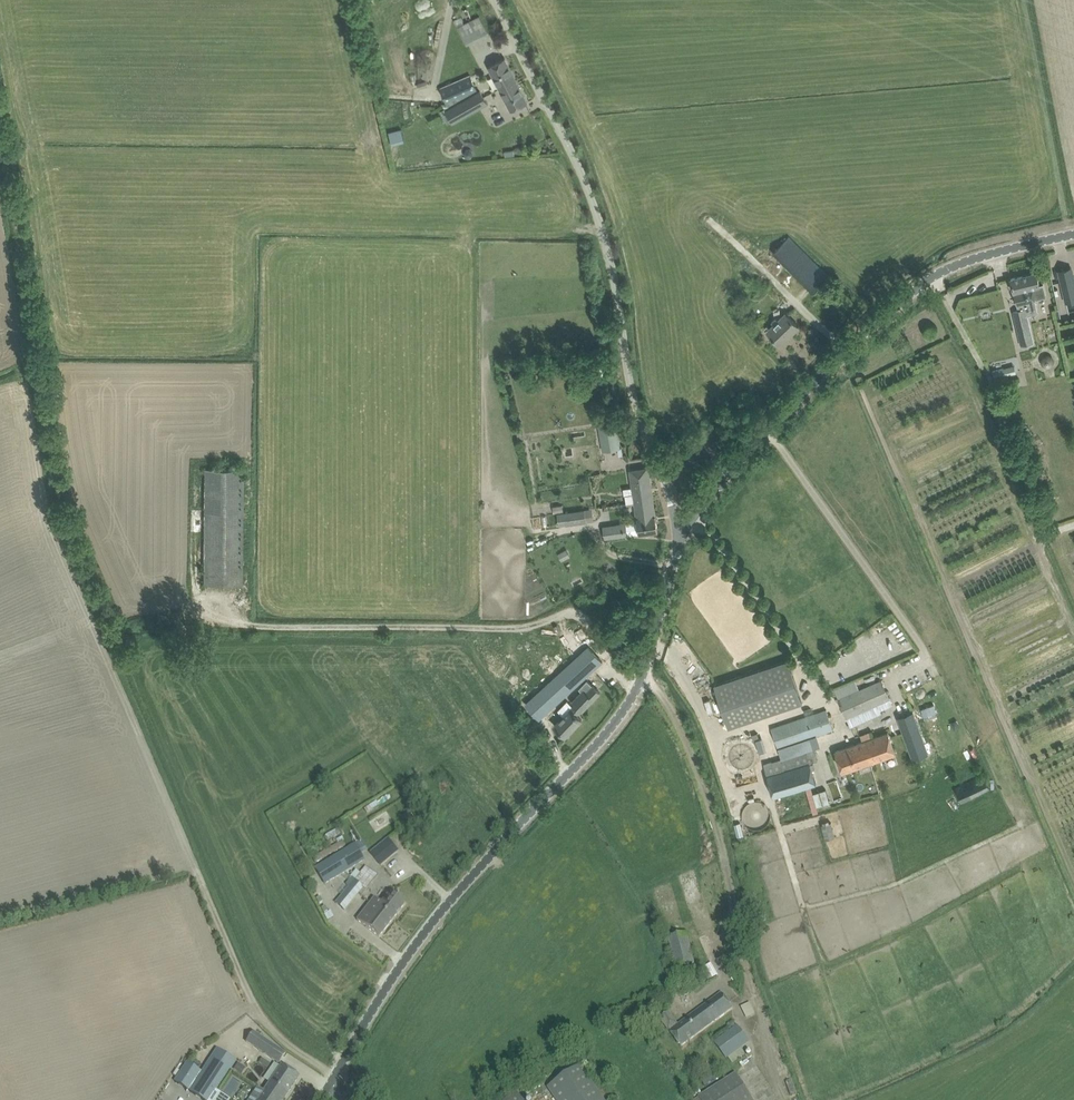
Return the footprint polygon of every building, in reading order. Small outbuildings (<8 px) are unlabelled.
[(488,32),(479,15),(457,26),(465,43),(488,32)] [(488,66),(500,88),(516,80),(505,58),(488,66)] [(439,87),(447,104),(454,104),(477,91),(476,89),(477,89),(470,74),(439,87)] [(516,80),(500,88),(511,111),(527,102),(516,80)] [(454,104),(447,104),(449,107),(445,109),(452,123),(488,103),(480,89),(477,91),(454,104)] [(417,119),(423,117),(418,104),(412,107),(417,119)] [(388,131),(391,144),(404,141),(401,128),(388,131)] [(467,150),(465,152),(465,156),(467,158),(471,157),(473,155),(472,152),(470,150),(467,150)] [(788,267),(813,292),(829,276),(821,269),(789,236),(775,249),(791,265),(788,267)] [(1036,272),(1010,278),(1017,304),(1018,310),(1013,311),(1018,330),(1018,329),(1022,345),(1034,342),(1028,315),(1038,313),(1035,300),(1035,299),(1046,297),(1043,285),(1039,285),(1039,283),(1036,272)] [(1061,281),(1064,295),(1073,293),(1073,278),(1061,281)] [(1067,312),(1073,311),(1073,301),(1066,302),(1067,312)] [(767,331),(780,344),(799,326),(786,313),(767,331)] [(961,320),(957,323),(963,335),(967,333),(961,320)] [(594,365),(595,373),(606,371),(605,364),(594,365)] [(1005,376),(1003,368),(992,370),(994,378),(1005,376)] [(597,423),(602,451),(620,447),(615,420),(611,421),(610,414),(597,416),(598,423),(597,423)] [(653,499),(648,467),(629,470),(633,494),(625,495),(626,503),(634,502),(653,499)] [(242,584),(243,469),(205,469),(204,584),(242,584)] [(653,499),(634,502),(639,534),(658,531),(653,499)] [(586,522),(584,508),(556,512),(558,525),(566,524),(566,525),(586,522)] [(602,525),(604,538),(627,535),(626,522),(602,525)] [(884,619),(874,627),(878,632),(888,624),(884,619)] [(526,705),(538,719),(601,661),(589,647),(526,705)] [(802,702),(788,660),(715,685),(729,727),(802,702)] [(593,699),(600,692),(587,680),(579,688),(582,691),(572,701),(575,704),(573,706),(567,701),(558,710),(564,716),(554,725),(565,736),(582,719),(576,714),(581,709),(582,711),(593,699)] [(889,699),(881,680),(838,699),(847,718),(889,699)] [(771,728),(778,748),(833,730),(826,710),(771,728)] [(909,748),(924,743),(913,712),(898,717),(909,748)] [(835,751),(839,762),(842,772),(895,753),(888,732),(873,738),(871,731),(860,735),(862,741),(835,751)] [(816,737),(779,749),(781,758),(813,748),(818,746),(816,737)] [(781,758),(763,763),(767,775),(773,796),(803,787),(816,783),(809,760),(816,757),(813,748),(781,758)] [(837,797),(842,796),(838,786),(834,788),(837,797)] [(826,790),(813,793),(817,806),(829,802),(826,790)] [(387,837),(370,852),(380,864),(398,850),(387,837)] [(364,859),(360,853),(368,849),(361,839),(354,843),(353,842),(314,865),(325,883),(364,859)] [(335,901),(344,909),(362,887),(365,889),(377,875),(365,864),(335,901)] [(357,919),(370,930),(379,936),(405,903),(390,891),(381,903),(374,897),(357,919)] [(668,938),(676,968),(694,963),(687,933),(668,938)] [(676,984),(683,995),(708,980),(701,968),(676,984)] [(661,1019),(681,1046),(733,1008),(722,992),(677,1025),(668,1013),(661,1019)] [(746,1017),(755,1013),(749,1002),(741,1006),(746,1017)] [(715,1042),(726,1057),(748,1041),(737,1026),(715,1042)] [(246,1041),(279,1063),(286,1053),(252,1031),(246,1041)] [(204,1099),(210,1099),(236,1060),(216,1047),(189,1090),(204,1099)] [(173,1080),(188,1089),(200,1070),(186,1060),(173,1080)] [(238,1062),(234,1068),(240,1072),(244,1066),(238,1062)] [(264,1091),(278,1099),(282,1099),(299,1076),(282,1064),(264,1091)] [(581,1066),(547,1088),(555,1099),(604,1099),(581,1066)] [(712,1099),(753,1099),(736,1072),(706,1091),(712,1099)] [(692,1098),(696,1095),(692,1089),(688,1092),(692,1098)] [(264,1091),(259,1098),(253,1094),(249,1099),(278,1099),(264,1091)]
